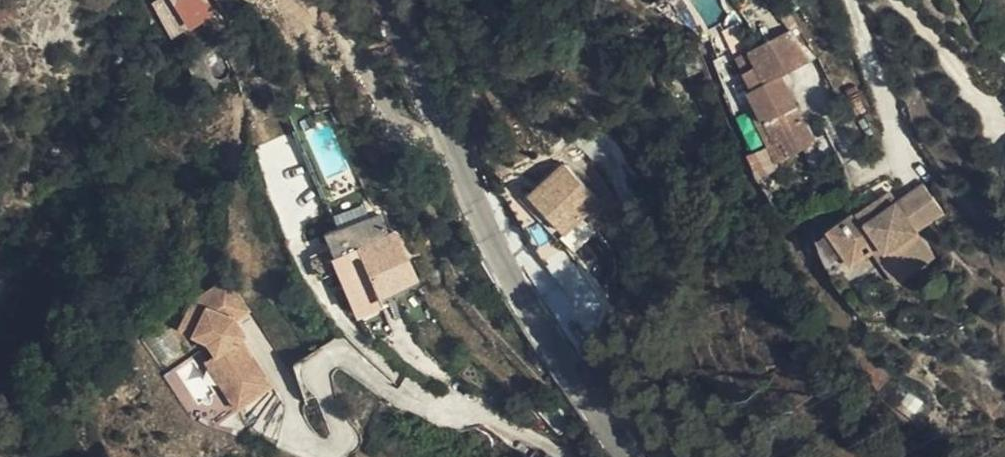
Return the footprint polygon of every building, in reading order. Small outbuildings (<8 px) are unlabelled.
[(149,0),(170,40),(215,16),(207,0),(149,0)] [(808,143),(834,130),(803,65),(829,51),(813,16),(771,35),(759,9),(731,23),(739,41),(732,46),(766,124),(784,115),(792,134),(802,129),(808,143)] [(757,178),(777,169),(766,147),(746,157),(757,178)] [(557,239),(600,209),(568,163),(525,192),(557,239)] [(902,201),(893,187),(845,218),(857,239),(870,231),(876,239),(885,233),(891,243),(899,238),(918,269),(950,248),(933,222),(963,201),(945,173),(914,193),(902,201)] [(906,179),(893,187),(902,201),(914,193),(906,179)] [(381,214),(339,232),(345,248),(347,257),(369,248),(391,301),(422,287),(400,234),(390,238),(381,214)] [(372,318),(397,309),(391,301),(369,248),(347,257),(345,248),(324,255),(331,278),(353,270),(372,318)] [(262,396),(280,383),(241,329),(246,325),(240,318),(253,309),(229,278),(198,303),(184,331),(211,344),(220,356),(241,386),(250,380),(262,396)] [(244,409),(262,396),(250,380),(241,386),(220,356),(210,363),(229,389),(244,409)] [(164,375),(186,410),(198,403),(176,367),(164,375)]
